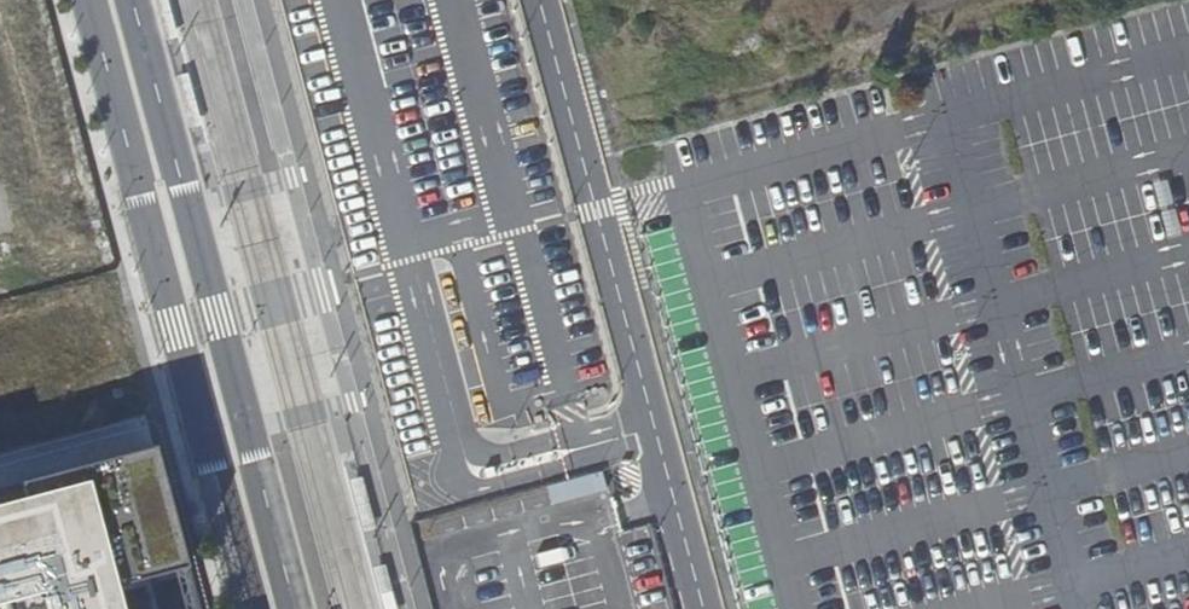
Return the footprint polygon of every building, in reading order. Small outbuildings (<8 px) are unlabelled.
[(166,39),(179,36),(170,0),(155,0),(166,39)] [(177,76),(190,127),(203,124),(189,72),(177,76)] [(25,483),(0,490),(0,608),(199,608),(187,565),(156,449),(25,483)] [(374,529),(360,477),(348,480),(361,532),(374,529)] [(383,565),(371,568),(382,608),(395,608),(383,565)]
